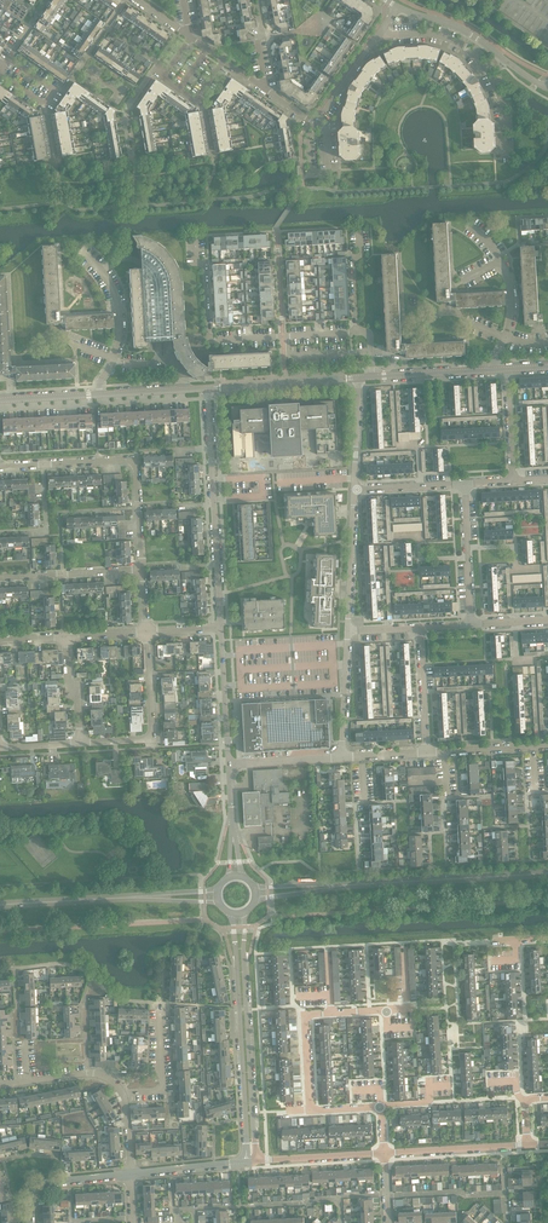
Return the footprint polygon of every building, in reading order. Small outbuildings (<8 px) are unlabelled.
[(1,7),(6,11),(14,0),(6,0),(1,7)] [(6,11),(11,15),(18,4),(15,2),(16,1),(15,0),(14,0),(6,11)] [(60,0),(53,0),(52,2),(61,8),(64,10),(67,5),(65,3),(60,0)] [(109,7),(114,10),(121,1),(120,0),(114,0),(109,7)] [(346,5),(352,9),(353,8),(358,12),(364,3),(360,0),(350,0),(346,5)] [(52,2),(48,7),(58,13),(61,8),(52,2)] [(249,2),(240,4),(241,10),(250,8),(249,2)] [(207,3),(198,4),(199,11),(208,9),(207,3)] [(364,3),(358,12),(361,14),(361,15),(372,13),(372,8),(364,3)] [(18,4),(11,15),(16,18),(24,7),(22,5),(22,7),(18,4)] [(276,4),(267,6),(268,12),(277,11),(280,10),(279,4),(276,4)] [(122,16),(128,20),(134,10),(129,6),(122,16)] [(24,7),(16,18),(22,22),(29,12),(25,9),(26,8),(24,7)] [(48,7),(45,12),(54,18),(58,13),(48,7)] [(250,8),(241,10),(242,17),(251,15),(250,8)] [(208,9),(199,11),(200,17),(209,16),(208,9)] [(134,10),(128,20),(133,23),(139,14),(134,10)] [(277,11),(268,12),(269,19),(278,17),(277,11)] [(45,12),(41,17),(50,24),(54,18),(45,12)] [(361,16),(359,19),(367,25),(368,26),(373,18),(372,13),(361,15),(361,16)] [(139,14),(133,23),(138,27),(144,17),(139,14)] [(209,16),(200,17),(201,24),(211,22),(214,22),(213,15),(209,16)] [(251,15),(242,17),(243,23),(253,21),(251,15)] [(41,17),(38,22),(47,29),(50,24),(41,17)] [(96,17),(92,22),(101,29),(105,24),(96,17)] [(144,17),(138,27),(143,30),(149,21),(144,17)] [(278,17),(269,19),(270,26),(274,25),(277,27),(280,23),(278,17)] [(359,19),(355,25),(363,30),(367,25),(359,19)] [(149,21),(143,30),(141,33),(146,37),(148,34),(154,24),(149,21)] [(253,21),(243,23),(244,29),(249,32),(251,29),(255,28),(254,21),(253,21)] [(47,29),(38,22),(34,27),(43,34),(47,29)] [(92,22),(88,28),(98,34),(101,29),(92,22)] [(201,24),(202,30),(203,30),(212,29),(211,22),(201,24)] [(280,23),(277,27),(280,29),(281,33),(288,32),(286,22),(280,23)] [(154,24),(148,34),(153,37),(159,28),(154,24)] [(355,25),(352,30),(359,35),(363,30),(355,25)] [(88,28),(85,33),(94,39),(98,34),(88,28)] [(159,28),(153,37),(158,41),(165,31),(159,28)] [(203,30),(202,30),(201,30),(202,37),(206,36),(210,39),(213,35),(212,29),(203,30)] [(238,30),(240,41),(247,40),(246,36),(249,32),(244,29),(238,30)] [(359,35),(352,30),(348,35),(355,41),(359,35)] [(165,31),(158,41),(163,45),(170,35),(165,31)] [(85,33),(81,38),(91,44),(94,39),(85,33)] [(213,35),(210,39),(214,42),(214,46),(221,44),(219,34),(213,35)] [(282,42),(281,45),(284,47),(290,46),(289,37),(282,38),(282,42)] [(81,38),(78,43),(87,49),(91,44),(81,38)] [(346,38),(342,44),(349,49),(353,44),(346,38)] [(17,51),(23,54),(29,45),(24,41),(17,51)] [(78,43),(74,48),(84,54),(87,49),(78,43)] [(342,44),(338,49),(346,55),(349,49),(342,44)] [(29,45),(23,54),(28,58),(34,49),(29,45)] [(274,49),(276,55),(285,54),(284,47),(281,45),(279,48),(274,49)] [(418,47),(412,48),(413,58),(419,58),(419,59),(425,59),(427,46),(424,46),(418,46),(418,47)] [(427,46),(425,59),(431,61),(431,59),(437,61),(440,51),(434,49),(435,48),(429,47),(427,46)] [(94,56),(99,60),(106,50),(101,47),(94,56)] [(400,47),(398,48),(401,60),(407,60),(407,59),(413,58),(412,48),(406,48),(406,47),(400,47)] [(84,54),(74,48),(71,53),(80,60),(84,54)] [(390,52),(384,54),(389,64),(395,62),(395,63),(401,60),(398,48),(395,48),(390,51),(390,52)] [(34,49),(28,58),(33,62),(39,52),(34,49)] [(338,49),(334,55),(342,60),(346,55),(338,49)] [(106,50),(99,60),(105,63),(111,54),(106,50)] [(111,54),(105,63),(110,67),(116,57),(119,54),(114,50),(111,54)] [(39,52),(33,62),(38,65),(44,56),(39,52)] [(445,53),(440,62),(446,65),(445,66),(450,69),(458,59),(456,57),(451,55),(450,56),(445,53)] [(285,54),(276,55),(277,62),(286,60),(285,54)] [(334,55),(331,60),(338,65),(342,60),(334,55)] [(44,56),(38,65),(43,69),(49,59),(44,56)] [(370,62),(368,64),(377,73),(382,70),(381,69),(386,65),(381,56),(375,60),(375,59),(370,62)] [(116,57),(110,67),(115,70),(121,61),(116,57)] [(49,59),(43,69),(48,72),(55,63),(49,59)] [(458,59),(450,69),(454,73),(455,73),(460,77),(467,70),(463,65),(464,64),(460,60),(458,59)] [(286,60),(277,62),(278,68),(287,67),(286,60)] [(331,60),(327,65),(334,71),(338,65),(331,60)] [(121,61),(115,70),(120,74),(126,65),(121,61)] [(55,63),(48,72),(53,76),(60,66),(55,63)] [(364,71),(360,76),(368,82),(372,77),(373,78),(377,73),(368,64),(366,66),(363,70),(364,71)] [(126,65),(120,74),(125,77),(131,68),(126,65)] [(334,71),(327,65),(323,71),(331,76),(334,71)] [(60,66),(53,76),(58,79),(65,70),(60,66)] [(287,67),(278,68),(279,75),(288,73),(287,67)] [(131,68),(125,77),(130,81),(136,72),(131,68)] [(65,70),(58,79),(63,83),(70,74),(65,70)] [(467,70),(460,77),(464,82),(463,82),(467,87),(478,80),(476,77),(473,73),(472,74),(467,70)] [(136,72),(130,81),(135,85),(142,75),(136,72)] [(279,75),(280,81),(289,80),(288,73),(279,75)] [(321,74),(317,79),(325,85),(329,79),(321,74)] [(352,85),(351,87),(362,93),(366,88),(365,87),(368,82),(360,76),(356,81),(355,80),(352,85)] [(231,78),(216,101),(225,107),(232,97),(232,96),(234,94),(240,98),(247,89),(231,78)] [(317,79),(313,84),(321,90),(325,85),(317,79)] [(156,80),(140,102),(149,109),(157,98),(156,98),(158,95),(164,100),(171,91),(156,80)] [(279,81),(281,91),(290,97),(291,96),(296,100),(302,91),(297,88),(298,87),(292,82),(291,83),(290,83),(289,80),(280,81),(279,81)] [(478,80),(467,87),(470,92),(471,92),(473,98),(483,93),(480,88),(482,87),(479,82),(478,80)] [(74,82),(59,104),(68,111),(75,101),(75,100),(76,98),(83,102),(90,93),(74,82)] [(313,84),(310,90),(317,95),(321,90),(313,84)] [(6,104),(13,95),(0,86),(0,100),(6,104)] [(349,95),(347,101),(357,104),(359,98),(360,99),(362,93),(351,87),(349,90),(348,95),(349,95)] [(247,89),(240,98),(245,102),(252,93),(247,89)] [(308,93),(306,93),(308,105),(313,104),(318,96),(317,95),(310,90),(308,93)] [(171,91),(164,100),(170,104),(176,94),(171,91)] [(302,91),(296,100),(304,105),(308,105),(306,93),(305,93),(302,91)] [(90,93),(83,102),(88,106),(95,97),(90,93)] [(252,93),(245,102),(244,104),(249,108),(250,105),(257,96),(252,93)] [(483,93),(473,98),(476,103),(474,104),(477,109),(489,106),(489,104),(486,99),(485,99),(483,93)] [(176,94),(170,104),(175,107),(181,98),(176,94)] [(13,95),(6,104),(11,108),(18,98),(13,95)] [(257,96),(250,105),(255,109),(262,100),(257,96)] [(95,97),(88,106),(93,110),(100,100),(95,97)] [(18,98),(11,108),(10,110),(15,114),(16,111),(23,102),(18,98)] [(181,98),(175,107),(180,111),(186,101),(181,98)] [(100,100),(93,110),(98,113),(105,104),(100,100)] [(262,100),(255,109),(261,113),(267,103),(262,100)] [(186,101),(180,111),(185,114),(191,105),(186,101)] [(208,110),(209,116),(226,113),(225,107),(216,101),(212,106),(213,107),(214,109),(208,110)] [(343,112),(342,115),(355,116),(357,110),(356,110),(357,104),(347,101),(345,107),(344,107),(343,112)] [(23,102),(16,111),(21,115),(28,105),(23,102)] [(149,109),(140,102),(136,107),(140,110),(141,116),(150,114),(149,109)] [(267,103),(261,113),(266,116),(272,107),(267,103)] [(51,114),(52,120),(69,117),(68,111),(59,104),(55,110),(56,111),(57,113),(51,114)] [(105,104),(98,113),(103,117),(110,107),(105,104)] [(28,105),(21,115),(26,118),(33,109),(28,105)] [(191,105),(185,114),(186,120),(203,117),(202,111),(196,112),(196,110),(197,109),(191,105)] [(489,106),(477,109),(477,115),(478,115),(479,121),(477,121),(477,122),(475,124),(474,124),(475,148),(476,148),(481,153),(491,152),(495,147),(496,147),(494,147),(493,124),(495,123),(494,123),(491,121),(491,120),(489,120),(489,115),(490,114),(490,109),(489,106)] [(110,107),(103,117),(104,122),(114,121),(114,120),(113,114),(115,111),(110,107)] [(272,107),(266,116),(271,120),(277,110),(272,107)] [(33,109),(26,118),(27,118),(28,125),(45,122),(44,115),(38,116),(37,114),(38,113),(33,109)] [(277,110),(271,120),(276,123),(282,114),(277,110)] [(226,113),(209,116),(210,122),(227,119),(226,113)] [(139,116),(140,123),(152,121),(150,114),(141,116),(139,116)] [(282,114),(276,123),(277,129),(286,127),(285,121),(288,118),(282,114)] [(344,129),(342,129),(340,132),(339,132),(340,156),(341,156),(346,160),(356,160),(360,155),(361,155),(360,131),(359,131),(356,128),(354,128),(354,122),(355,122),(355,116),(342,115),(342,117),(342,123),(343,123),(344,129)] [(69,117),(52,120),(53,126),(70,123),(69,117)] [(203,117),(186,120),(187,126),(204,123),(203,117)] [(227,119),(210,122),(211,128),(228,125),(227,119)] [(114,121),(104,122),(105,129),(117,127),(115,120),(114,120),(114,121)] [(152,121),(140,123),(141,129),(153,127),(152,121)] [(45,122),(28,125),(29,131),(46,128),(45,122)] [(70,123),(53,126),(54,132),(71,129),(70,123)] [(204,123),(187,126),(188,133),(205,130),(204,123)] [(228,125),(211,128),(212,134),(229,131),(228,125)] [(117,127),(105,129),(107,135),(118,133),(117,127)] [(153,127),(141,129),(142,135),(154,133),(153,127)] [(286,127),(277,129),(278,135),(289,133),(288,127),(286,127)] [(46,128),(29,131),(30,137),(47,134),(46,128)] [(71,129),(54,132),(55,139),(72,136),(71,129)] [(205,130),(188,133),(189,139),(206,136),(205,130)] [(229,131),(212,134),(213,141),(230,138),(229,131)] [(118,133),(107,135),(108,141),(119,139),(118,133)] [(154,133),(142,135),(144,141),(155,139),(154,133)] [(289,133),(278,135),(279,141),(290,139),(289,133)] [(47,134),(30,137),(31,143),(48,140),(47,134)] [(72,136),(55,139),(56,145),(73,142),(72,136)] [(206,136),(189,139),(190,145),(207,142),(206,136)] [(230,138),(213,141),(214,147),(231,144),(230,138)] [(119,139),(108,141),(109,147),(120,145),(119,139)] [(155,139),(144,141),(145,147),(156,145),(155,139)] [(290,139),(279,141),(280,147),(291,145),(290,139)] [(48,140),(31,143),(32,149),(49,146),(48,140)] [(73,142),(56,145),(57,151),(74,148),(73,142)] [(207,142),(190,145),(191,151),(208,148),(207,142)] [(231,144),(214,147),(215,153),(233,150),(231,144)] [(120,145),(109,147),(110,153),(121,151),(120,145)] [(156,145),(145,147),(146,153),(157,151),(156,145)] [(291,145),(280,147),(281,154),(292,152),(291,145)] [(49,146),(32,149),(33,155),(50,152),(49,146)] [(74,148),(57,151),(58,157),(75,154),(74,148)] [(208,148),(191,151),(192,157),(210,154),(208,148)] [(121,151),(110,153),(111,159),(122,157),(121,151)] [(50,152),(33,155),(34,161),(51,158),(50,152)] [(292,152),(281,154),(282,160),(293,158),(292,152)] [(446,223),(433,224),(438,302),(450,301),(450,306),(456,305),(457,308),(505,305),(504,291),(504,293),(456,295),(456,293),(449,293),(449,287),(451,287),(448,242),(447,242),(446,223)] [(340,230),(334,230),(335,244),(344,243),(344,237),(341,237),(340,230)] [(285,240),(285,247),(294,246),(294,233),(287,233),(288,240),(285,240)] [(267,234),(260,235),(261,248),(270,247),(270,248),(270,241),(267,241),(267,234)] [(206,357),(196,358),(192,354),(188,345),(186,338),(185,338),(184,334),(184,329),(182,330),(182,321),(184,321),(183,310),(181,310),(181,301),(182,301),(182,291),(180,291),(180,282),(181,282),(181,281),(180,274),(178,268),(177,268),(177,267),(176,268),(172,260),(173,260),(173,259),(169,254),(164,249),(164,248),(163,250),(156,244),(157,243),(156,243),(150,239),(144,237),(141,236),(140,236),(141,237),(133,238),(136,243),(136,248),(140,249),(141,260),(141,264),(141,269),(129,269),(131,305),(134,348),(148,347),(148,342),(159,341),(165,341),(166,350),(174,350),(174,351),(175,351),(174,352),(178,360),(182,366),(187,371),(187,372),(194,378),(194,377),(200,381),(204,383),(204,375),(207,370),(206,357)] [(211,244),(211,251),(212,251),(221,250),(220,237),(214,237),(214,244),(211,244)] [(53,245),(42,246),(46,324),(51,324),(59,324),(59,325),(60,326),(61,327),(61,328),(63,329),(64,329),(65,329),(65,330),(67,330),(114,328),(113,313),(113,315),(65,318),(65,315),(58,316),(58,309),(60,309),(57,265),(55,265),(54,245),(53,245)] [(535,246),(521,247),(524,309),(525,325),(531,325),(543,324),(542,314),(537,314),(534,257),(539,256),(539,251),(535,251),(535,246)] [(396,254),(382,255),(388,345),(388,352),(400,352),(400,355),(407,355),(407,358),(466,355),(465,341),(454,342),(455,343),(406,346),(406,344),(400,344),(395,264),(397,264),(396,254)] [(0,277),(0,375),(9,374),(9,373),(15,373),(16,381),(74,377),(74,364),(63,364),(63,366),(15,368),(15,366),(9,366),(4,287),(6,287),(5,276),(0,277)] [(348,310),(335,310),(335,319),(335,320),(342,319),(342,316),(348,316),(348,310)] [(302,312),(289,313),(289,319),(296,319),(296,322),(303,321),(302,312)] [(274,314),(261,315),(261,324),(268,323),(268,320),(275,320),(274,314)] [(228,316),(215,317),(216,323),(222,323),(222,326),(229,326),(229,325),(228,316)] [(212,370),(222,369),(270,366),(269,352),(259,353),(259,354),(206,357),(207,370),(208,370),(209,370),(210,370),(211,370),(212,370)] [(528,388),(527,378),(520,379),(520,388),(528,388)] [(287,456),(296,456),(301,455),(299,430),(307,429),(315,429),(317,454),(326,454),(325,447),(328,447),(328,451),(337,451),(334,401),(314,402),(314,405),(298,406),(298,403),(268,405),(268,408),(252,409),(252,405),(231,407),(234,457),(243,456),(243,452),(245,451),(246,459),(255,458),(253,432),(260,432),(268,432),(269,431),(270,457),(285,456),(284,449),(286,449),(287,456)] [(500,427),(492,427),(493,437),(500,437),(500,427)] [(410,442),(410,440),(409,432),(398,433),(399,443),(410,442)] [(161,455),(161,456),(158,457),(158,467),(162,467),(162,472),(166,472),(166,467),(165,456),(165,455),(161,455)] [(444,464),(434,464),(434,472),(444,471),(444,464)] [(93,471),(93,475),(94,485),(94,487),(101,486),(101,475),(96,475),(96,470),(93,471)] [(78,472),(78,476),(79,486),(78,486),(79,488),(86,487),(86,485),(86,476),(85,476),(81,476),(81,471),(78,472)] [(85,471),(85,476),(86,476),(86,485),(86,487),(94,487),(94,485),(93,475),(89,475),(89,471),(85,471)] [(63,472),(63,477),(64,486),(63,486),(63,488),(71,488),(71,486),(71,477),(70,477),(66,477),(66,472),(63,472)] [(70,472),(70,477),(71,477),(71,486),(71,488),(79,488),(78,486),(79,486),(78,476),(74,476),(73,472),(70,472)] [(199,472),(188,473),(188,480),(199,479),(199,477),(200,476),(200,472),(199,472)] [(56,477),(55,477),(51,478),(51,473),(48,473),(48,489),(56,489),(56,487),(56,477)] [(55,473),(55,477),(56,477),(56,487),(56,489),(63,488),(63,486),(64,486),(63,477),(59,477),(58,473),(55,473)] [(11,475),(12,480),(12,489),(12,491),(20,491),(20,489),(19,479),(15,480),(15,475),(11,475)] [(19,475),(19,479),(20,489),(20,491),(28,491),(28,487),(27,484),(27,479),(23,479),(22,475),(19,475)] [(4,476),(4,480),(5,490),(5,492),(12,491),(12,489),(12,480),(7,480),(7,476),(4,476)] [(199,479),(188,480),(189,487),(199,487),(199,484),(200,484),(200,479),(199,479)] [(127,481),(122,481),(118,482),(115,482),(116,489),(126,488),(126,486),(127,485),(127,481)] [(199,487),(189,487),(189,495),(200,494),(200,491),(201,491),(201,486),(199,487)] [(126,488),(116,489),(116,496),(127,496),(126,493),(128,493),(127,488),(126,488)] [(490,502),(489,492),(482,493),(483,503),(490,502)] [(305,495),(286,496),(287,518),(297,518),(306,517),(313,517),(314,536),(336,534),(335,515),(336,515),(335,515),(335,512),(335,506),(334,494),(324,494),(315,495),(305,495)] [(116,496),(113,496),(114,507),(122,507),(121,503),(127,503),(127,500),(128,500),(128,495),(127,496),(116,496)] [(24,512),(38,511),(38,508),(39,508),(39,504),(27,504),(27,505),(24,505),(24,512)] [(171,508),(171,509),(168,509),(169,520),(176,519),(175,508),(171,508)] [(38,511),(24,512),(24,519),(28,519),(38,518),(38,515),(39,515),(39,511),(38,511)] [(113,515),(113,516),(110,516),(110,527),(118,526),(118,525),(118,521),(125,520),(125,516),(117,516),(117,515),(113,515)] [(74,517),(69,517),(69,519),(66,519),(67,529),(74,529),(74,518),(74,517)] [(28,519),(28,526),(39,526),(39,523),(40,523),(39,518),(38,518),(28,519)] [(202,518),(197,518),(193,518),(191,519),(191,526),(202,525),(201,522),(202,522),(202,518)] [(202,525),(191,526),(191,533),(202,533),(202,532),(202,530),(203,530),(203,525),(202,525)] [(24,536),(24,537),(21,537),(22,548),(29,547),(29,536),(24,536)] [(119,546),(116,546),(116,549),(119,549),(130,548),(129,545),(131,545),(130,541),(119,541),(119,546)] [(50,545),(46,545),(44,545),(44,553),(55,552),(55,549),(56,549),(56,545),(50,545)] [(203,547),(192,548),(193,555),(203,554),(203,551),(204,551),(204,547),(203,547)] [(130,548),(119,549),(120,556),(130,556),(130,555),(130,553),(131,553),(131,548),(130,548)] [(55,552),(44,553),(45,560),(55,559),(55,556),(56,556),(56,552),(55,552)] [(334,571),(335,555),(316,554),(315,578),(310,578),(309,603),(314,603),(313,627),(332,628),(333,615),(334,595),(334,594),(334,591),(334,571)] [(130,556),(120,556),(120,564),(130,563),(130,560),(131,560),(131,555),(130,555),(130,556)] [(55,559),(45,560),(45,567),(46,567),(52,567),(56,567),(55,564),(57,564),(56,559),(55,559)] [(175,570),(172,570),(172,580),(172,583),(176,582),(176,580),(180,580),(179,568),(175,568),(175,570)] [(157,571),(157,570),(157,569),(153,570),(153,571),(150,571),(150,581),(158,581),(157,571)] [(87,579),(88,583),(88,593),(88,595),(96,594),(96,592),(95,583),(91,583),(91,578),(87,579)] [(95,578),(95,583),(96,592),(96,594),(104,594),(103,582),(99,583),(98,578),(95,578)] [(200,579),(197,579),(194,579),(194,586),(205,586),(205,583),(206,583),(206,578),(200,579)] [(72,580),(73,584),(73,594),(73,596),(81,595),(81,593),(80,584),(76,584),(76,579),(72,580)] [(80,579),(80,584),(81,593),(81,595),(88,595),(88,593),(88,583),(84,583),(83,579),(80,579)] [(73,584),(68,584),(68,580),(65,580),(66,596),(73,596),(73,594),(73,584)] [(19,583),(20,587),(20,597),(20,599),(28,598),(28,587),(23,587),(23,582),(19,583)] [(4,583),(5,588),(5,597),(5,600),(13,599),(13,597),(12,588),(8,588),(8,583),(4,583)] [(12,583),(12,588),(13,597),(13,599),(20,599),(20,597),(20,587),(16,587),(15,583),(12,583)] [(205,586),(194,586),(195,593),(205,593),(205,590),(206,590),(206,585),(205,586)] [(205,593),(195,593),(195,601),(206,600),(206,597),(207,597),(206,593),(205,593)] [(45,597),(43,598),(44,605),(54,604),(54,601),(55,601),(55,597),(49,597),(45,597)] [(244,623),(244,630),(271,629),(285,628),(283,613),(284,613),(283,599),(263,600),(250,601),(243,601),(243,608),(243,616),(244,619),(243,619),(243,620),(244,620),(244,623)] [(130,600),(119,601),(120,608),(130,607),(130,604),(131,604),(131,600),(130,600)] [(206,600),(195,601),(196,608),(206,607),(206,604),(207,604),(207,600),(206,600)] [(54,604),(44,605),(44,612),(55,612),(55,611),(54,609),(56,609),(55,604),(54,604)] [(130,607),(120,608),(120,615),(131,614),(130,612),(132,611),(131,607),(130,607)] [(206,607),(196,608),(196,615),(207,615),(206,612),(208,612),(207,607),(206,607)] [(55,612),(44,612),(44,620),(55,619),(55,616),(56,616),(56,611),(55,611),(55,612)] [(131,614),(120,615),(121,622),(131,622),(131,619),(132,619),(132,614),(131,614)] [(55,619),(44,620),(45,627),(55,626),(55,623),(56,623),(56,619),(55,619)] [(206,641),(198,642),(198,653),(198,657),(206,656),(206,654),(214,654),(213,644),(206,644),(206,641)] [(182,642),(174,643),(175,654),(183,654),(183,655),(187,655),(186,645),(182,646),(182,642)] [(190,645),(186,645),(187,655),(191,655),(191,653),(198,653),(198,642),(190,642),(190,645)] [(175,654),(174,643),(166,643),(166,647),(158,647),(158,657),(160,657),(164,656),(167,656),(167,654),(175,654)] [(124,649),(120,649),(121,659),(125,659),(125,657),(133,656),(132,645),(124,646),(124,649)] [(140,645),(132,645),(133,656),(141,656),(140,645)] [(117,646),(109,647),(109,658),(117,657),(117,659),(121,659),(120,649),(117,649),(117,646)] [(101,650),(97,651),(98,660),(102,660),(101,658),(109,658),(109,647),(100,647),(101,650)] [(86,659),(85,648),(77,648),(78,660),(86,659)] [(93,648),(85,648),(86,659),(93,659),(94,661),(98,660),(97,651),(93,651),(93,648)] [(42,654),(38,654),(39,664),(43,663),(43,662),(45,661),(45,664),(46,665),(51,664),(50,661),(50,650),(42,650),(42,654)] [(58,650),(50,650),(50,661),(59,661),(59,666),(63,666),(62,654),(58,654),(58,650)] [(19,655),(15,655),(15,665),(19,665),(19,663),(27,663),(26,651),(18,652),(19,655)] [(34,651),(26,651),(27,663),(35,662),(35,664),(39,664),(38,654),(35,654),(34,651)] [(11,652),(3,653),(4,664),(11,663),(11,665),(15,665),(15,655),(11,655),(11,652)] [(199,676),(199,684),(210,683),(210,675),(207,675),(207,672),(197,672),(197,676),(199,676)] [(161,678),(162,686),(173,685),(172,678),(174,678),(174,677),(174,674),(174,673),(164,674),(164,678),(161,678)] [(130,684),(130,692),(141,691),(141,683),(138,683),(138,680),(128,680),(128,684),(130,684)] [(48,689),(48,697),(59,696),(59,688),(56,688),(55,684),(55,681),(45,681),(46,685),(46,689),(48,689)] [(89,686),(90,694),(101,694),(100,686),(102,686),(102,682),(92,682),(92,686),(89,686)] [(198,692),(198,696),(208,695),(208,692),(211,691),(210,683),(199,684),(200,692),(198,692)] [(173,685),(162,686),(162,694),(165,694),(166,702),(176,702),(175,693),(173,693),(173,685)] [(6,691),(6,699),(18,698),(17,691),(19,691),(19,686),(9,687),(9,691),(6,691)] [(129,700),(129,704),(139,703),(139,700),(142,699),(141,691),(130,692),(131,700),(129,700)] [(101,694),(90,694),(90,702),(93,702),(94,706),(103,705),(103,701),(101,701),(101,694)] [(208,695),(198,696),(198,700),(200,700),(201,707),(212,707),(211,699),(208,699),(208,695)] [(47,704),(47,708),(57,708),(57,704),(60,704),(59,696),(48,697),(49,704),(47,704)] [(18,698),(6,699),(7,707),(10,707),(10,711),(20,710),(20,706),(18,706),(18,698)] [(260,702),(263,752),(321,748),(320,747),(320,741),(328,741),(329,741),(327,705),(327,699),(326,699),(321,699),(320,699),(318,699),(315,699),(314,699),(309,700),(308,700),(303,700),(302,700),(296,700),(290,701),(284,701),(283,701),(278,701),(277,701),(272,702),(271,702),(266,702),(265,702),(260,702)] [(260,702),(242,703),(241,703),(244,753),(263,752),(260,702)] [(139,703),(129,704),(129,708),(131,708),(132,715),(143,715),(142,707),(139,707),(139,703)] [(91,710),(91,718),(102,717),(102,709),(104,709),(103,705),(94,706),(94,710),(91,710)] [(199,715),(199,719),(209,719),(209,715),(212,715),(212,707),(201,707),(201,715),(199,715)] [(57,708),(47,708),(47,712),(55,712),(55,720),(66,719),(66,711),(57,712),(57,708)] [(7,714),(8,723),(19,722),(18,714),(20,714),(20,710),(10,711),(10,714),(7,714)] [(164,722),(164,730),(175,729),(175,722),(177,722),(176,713),(166,713),(167,722),(164,722)] [(143,715),(132,715),(132,723),(130,723),(131,732),(141,731),(140,723),(143,723),(143,715)] [(102,717),(91,718),(92,726),(95,726),(95,734),(102,734),(105,733),(105,728),(104,719),(102,719),(102,717)] [(54,736),(50,736),(50,741),(64,740),(64,727),(65,727),(67,727),(66,719),(55,720),(55,724),(56,728),(54,728),(54,736)] [(209,719),(199,719),(200,723),(201,723),(202,731),(213,730),(213,722),(209,722),(209,719)] [(23,722),(19,722),(8,723),(8,731),(11,730),(12,739),(22,738),(21,734),(24,734),(23,722)] [(105,733),(102,734),(102,736),(105,735),(105,734),(112,733),(112,727),(105,728),(105,733)] [(175,729),(164,730),(165,738),(168,738),(168,742),(178,741),(178,737),(176,737),(175,729)] [(213,730),(202,731),(202,739),(201,739),(201,743),(211,742),(210,738),(214,738),(213,730)] [(185,756),(186,764),(212,762),(212,758),(207,758),(206,751),(191,751),(191,756),(185,756)] [(141,756),(133,756),(133,764),(135,764),(136,777),(155,776),(156,778),(166,778),(165,766),(153,767),(152,758),(143,758),(144,759),(141,760),(141,756)] [(467,764),(467,770),(479,770),(490,769),(490,761),(485,762),(486,766),(479,767),(478,763),(467,764)] [(111,762),(96,762),(97,776),(111,775),(113,775),(113,777),(114,777),(114,783),(122,783),(121,770),(111,770),(111,762)] [(212,762),(186,764),(186,772),(192,771),(192,775),(208,775),(207,767),(212,766),(212,762)] [(59,764),(48,765),(49,779),(60,778),(60,777),(73,777),(72,764),(59,765),(59,764)] [(34,765),(11,766),(12,778),(35,776),(34,765)] [(382,769),(383,775),(394,775),(406,774),(405,766),(401,767),(401,771),(394,772),(394,768),(382,769)] [(254,772),(256,791),(256,794),(260,794),(262,823),(274,822),(273,806),(280,805),(280,802),(290,802),(289,784),(281,784),(281,770),(254,772)] [(329,781),(330,781),(333,780),(341,780),(340,772),(329,773),(330,777),(321,778),(321,773),(317,773),(317,781),(321,781),(329,780),(329,781)] [(333,780),(330,781),(330,785),(333,785),(334,788),(345,787),(345,782),(347,782),(351,782),(351,779),(344,780),(344,779),(341,780),(333,780)] [(208,782),(189,783),(189,792),(194,792),(195,793),(191,796),(197,806),(201,803),(205,805),(204,807),(206,803),(208,803),(217,803),(217,804),(217,800),(216,800),(216,797),(209,797),(205,795),(206,795),(203,791),(208,788),(209,788),(208,782)] [(345,787),(334,788),(334,795),(345,794),(345,789),(348,789),(348,790),(352,790),(352,787),(345,787)] [(258,793),(241,794),(243,828),(260,827),(258,793)] [(345,794),(334,795),(335,803),(346,802),(345,797),(348,796),(348,797),(352,797),(352,794),(345,795),(345,794)] [(346,802),(335,803),(335,810),(346,809),(346,804),(349,804),(349,805),(353,804),(353,802),(346,802)] [(346,809),(335,810),(335,817),(347,817),(352,817),(352,812),(353,812),(353,809),(346,809)] [(347,817),(335,817),(336,825),(347,824),(347,820),(354,819),(353,817),(352,817),(347,817)] [(347,824),(336,825),(336,832),(347,832),(347,826),(350,826),(350,827),(354,827),(354,824),(347,824)] [(496,831),(497,839),(508,838),(515,838),(515,835),(508,835),(507,830),(496,831)] [(347,832),(336,832),(337,840),(348,839),(348,834),(350,834),(350,835),(354,834),(354,832),(347,832)] [(410,836),(411,844),(422,843),(429,842),(429,840),(425,840),(425,841),(422,841),(422,835),(410,836)] [(508,838),(497,839),(497,846),(508,846),(508,845),(515,845),(515,842),(508,843),(508,838)] [(348,839),(337,840),(337,847),(348,847),(348,841),(351,841),(351,842),(355,842),(355,839),(348,839)] [(270,843),(258,844),(259,852),(271,851),(270,843)] [(422,843),(411,844),(411,851),(422,850),(429,850),(429,847),(425,847),(425,848),(422,848),(422,843)] [(508,846),(497,846),(497,854),(509,853),(516,853),(515,850),(511,850),(511,851),(509,851),(508,846)] [(422,850),(411,851),(412,859),(423,858),(430,857),(430,855),(426,855),(426,856),(423,856),(422,850)] [(509,853),(497,854),(498,861),(509,861),(509,860),(516,860),(516,857),(512,857),(512,858),(509,858),(509,853)] [(423,858),(412,859),(412,866),(423,866),(423,865),(430,865),(430,862),(426,862),(426,863),(423,863),(423,858)] [(425,948),(426,955),(436,955),(436,954),(436,951),(440,951),(440,947),(425,948)] [(370,956),(374,956),(385,955),(384,948),(373,948),(374,952),(369,953),(370,956)] [(349,950),(349,957),(360,957),(360,956),(359,953),(364,953),(364,949),(349,950)] [(525,958),(529,958),(529,957),(540,957),(539,949),(528,950),(529,954),(525,954),(525,958)] [(294,962),(298,962),(298,961),(308,961),(308,953),(297,954),(297,958),(293,958),(294,962)] [(436,955),(426,955),(426,962),(437,962),(437,961),(436,958),(441,958),(440,954),(436,954),(436,955)] [(172,955),(171,963),(182,963),(182,956),(172,955)] [(272,955),(273,963),(283,962),(283,959),(288,958),(287,955),(272,955)] [(374,956),(374,959),(370,960),(370,963),(374,963),(385,962),(385,955),(374,956)] [(209,958),(211,966),(221,963),(219,956),(209,958)] [(360,957),(349,957),(349,964),(360,964),(360,963),(360,960),(364,960),(364,956),(360,956),(360,957)] [(529,957),(529,958),(529,961),(525,961),(525,965),(529,965),(529,964),(540,964),(540,957),(529,957)] [(298,961),(298,962),(298,965),(294,965),(294,969),(298,969),(298,968),(309,968),(308,961),(298,961)] [(437,962),(426,962),(426,969),(437,969),(437,968),(437,965),(441,965),(441,961),(437,961),(437,962)] [(283,962),(273,963),(273,970),(284,969),(284,966),(288,965),(288,962),(283,962)] [(374,963),(375,966),(370,967),(370,970),(375,970),(385,969),(385,962),(374,963)] [(221,963),(211,966),(212,973),(222,971),(221,963)] [(360,964),(349,964),(350,971),(360,971),(360,970),(360,967),(365,967),(364,963),(360,963),(360,964)] [(529,964),(529,965),(530,968),(525,968),(526,972),(530,972),(530,971),(540,971),(540,964),(529,964)] [(298,968),(298,969),(298,972),(294,972),(294,976),(299,976),(299,975),(309,975),(309,968),(298,968)] [(437,969),(426,969),(427,976),(437,976),(437,975),(437,972),(441,972),(441,968),(437,968),(437,969)] [(284,969),(273,970),(274,977),(284,976),(284,973),(288,972),(288,969),(284,969)] [(375,970),(375,973),(371,974),(371,977),(386,977),(385,969),(375,970)] [(360,971),(350,971),(350,978),(361,978),(361,977),(361,974),(365,974),(365,970),(360,970),(360,971)] [(222,971),(212,973),(213,980),(224,978),(222,971)] [(530,971),(530,972),(530,975),(526,975),(526,979),(530,979),(530,978),(541,978),(540,971),(530,971)] [(505,973),(505,980),(516,979),(516,976),(520,976),(520,972),(505,973)] [(18,979),(19,983),(34,982),(33,974),(24,974),(24,979),(18,979)] [(299,975),(299,976),(299,979),(295,979),(295,983),(310,982),(309,975),(299,975)] [(437,976),(427,976),(427,983),(438,983),(438,982),(438,979),(442,979),(442,975),(437,975),(437,976)] [(73,976),(65,977),(66,987),(73,986),(73,976)] [(81,976),(73,976),(73,986),(81,986),(81,983),(81,980),(81,979),(81,976)] [(284,976),(274,977),(274,984),(285,983),(284,980),(289,979),(289,976),(284,976)] [(58,987),(58,977),(50,978),(50,988),(58,987)] [(65,977),(58,977),(58,987),(66,987),(65,977)] [(361,978),(350,978),(351,985),(361,985),(361,984),(361,981),(365,981),(365,977),(361,977),(361,978)] [(224,978),(213,980),(215,988),(225,986),(224,978)] [(530,978),(530,979),(530,982),(526,982),(526,986),(531,986),(531,985),(541,985),(541,978),(530,978)] [(516,979),(505,980),(506,987),(516,986),(516,983),(520,983),(520,979),(516,979)] [(9,980),(1,980),(2,994),(11,993),(11,989),(9,990),(9,980)] [(34,982),(19,983),(19,986),(24,985),(25,990),(34,989),(34,982)] [(438,983),(427,983),(428,990),(438,990),(438,989),(438,986),(442,986),(442,982),(438,982),(438,983)] [(274,984),(274,991),(275,991),(285,990),(285,987),(289,986),(289,983),(285,983),(274,984)] [(361,985),(351,985),(351,992),(362,992),(362,991),(361,988),(366,988),(366,984),(361,984),(361,985)] [(531,985),(531,986),(531,989),(527,989),(527,993),(542,992),(541,985),(531,985)] [(225,986),(215,988),(216,995),(227,993),(225,986)] [(516,986),(506,987),(506,994),(517,993),(517,990),(521,990),(521,986),(516,986)] [(19,994),(19,998),(35,997),(34,989),(25,990),(25,994),(19,994)] [(438,990),(428,990),(428,998),(439,997),(438,993),(443,993),(442,989),(438,989),(438,990)] [(275,991),(274,991),(270,991),(271,998),(275,997),(275,998),(285,997),(285,994),(290,993),(289,990),(285,990),(275,991)] [(362,992),(351,992),(351,1000),(362,999),(362,995),(366,995),(366,991),(362,991),(362,992)] [(181,994),(170,993),(170,1001),(180,1001),(181,994)] [(227,993),(216,995),(218,1003),(228,1001),(227,993)] [(517,993),(506,994),(507,1001),(517,1000),(517,997),(521,997),(521,993),(517,993)] [(35,997),(19,998),(20,1001),(25,1000),(25,1005),(35,1005),(35,997)] [(285,997),(275,998),(275,1005),(286,1004),(286,1001),(290,1000),(290,997),(285,997)] [(89,1005),(89,1008),(104,1007),(104,999),(94,1000),(94,1004),(89,1005)] [(517,1000),(507,1001),(507,1008),(518,1007),(517,1004),(522,1004),(521,1000),(517,1000)] [(63,1006),(64,1014),(79,1013),(79,1010),(74,1010),(73,1005),(63,1006)] [(20,1012),(20,1016),(36,1015),(35,1007),(26,1008),(26,1012),(20,1012)] [(104,1007),(89,1008),(89,1011),(95,1011),(95,1015),(105,1015),(104,1007)] [(174,1008),(175,1016),(185,1015),(184,1007),(174,1008)] [(518,1007),(507,1008),(507,1015),(518,1015),(518,1011),(522,1011),(522,1007),(518,1007)] [(118,1018),(126,1019),(126,1009),(118,1008),(118,1018)] [(126,1009),(126,1019),(126,1022),(133,1023),(133,1019),(134,1009),(126,1009)] [(141,1009),(141,1019),(149,1020),(149,1010),(141,1009)] [(10,1017),(10,1014),(5,1014),(4,1010),(0,1010),(0,1018),(10,1017)] [(213,1011),(214,1018),(224,1018),(224,1010),(213,1011)] [(79,1013),(64,1014),(64,1021),(74,1021),(74,1017),(79,1016),(79,1013)] [(90,1020),(90,1023),(105,1022),(105,1015),(95,1015),(95,1019),(90,1020)] [(185,1015),(175,1016),(175,1023),(185,1023),(185,1015)] [(0,1018),(0,1025),(5,1025),(5,1021),(10,1020),(10,1017),(0,1018)] [(224,1018),(214,1018),(214,1026),(224,1025),(224,1018)] [(74,1021),(64,1021),(65,1029),(80,1028),(80,1025),(74,1025),(74,1021)] [(105,1022),(90,1023),(90,1026),(96,1026),(96,1030),(106,1030),(105,1022)] [(185,1023),(175,1023),(175,1031),(186,1030),(185,1023)] [(224,1025),(214,1026),(214,1033),(225,1033),(224,1025)] [(501,1027),(501,1034),(512,1033),(512,1030),(516,1030),(516,1026),(501,1027)] [(80,1028),(65,1029),(65,1037),(75,1036),(75,1032),(80,1031),(80,1028)] [(36,1030),(21,1031),(21,1034),(26,1034),(26,1038),(36,1038),(36,1030)] [(91,1035),(91,1038),(106,1037),(106,1030),(96,1030),(96,1034),(91,1035)] [(186,1030),(175,1031),(176,1038),(186,1038),(186,1030)] [(0,1033),(0,1040),(6,1040),(6,1036),(11,1035),(11,1032),(0,1033)] [(225,1033),(214,1033),(215,1041),(218,1041),(225,1040),(225,1033)] [(512,1033),(501,1034),(501,1041),(512,1040),(512,1037),(516,1037),(516,1033),(512,1033)] [(133,1036),(132,1044),(148,1045),(148,1042),(142,1042),(142,1037),(133,1036)] [(110,1037),(106,1037),(91,1038),(91,1041),(96,1041),(97,1045),(104,1045),(107,1045),(110,1044),(110,1037)] [(186,1038),(176,1038),(176,1046),(187,1045),(186,1038)] [(523,1047),(527,1047),(537,1046),(537,1039),(534,1039),(530,1039),(526,1040),(526,1043),(522,1044),(523,1047)] [(218,1041),(218,1048),(229,1048),(228,1040),(225,1040),(218,1041)] [(373,1040),(362,1041),(363,1048),(373,1047),(373,1044),(378,1043),(377,1040),(373,1040)] [(512,1040),(501,1041),(502,1048),(513,1048),(513,1047),(512,1044),(514,1044),(517,1044),(516,1040),(512,1040)] [(388,1050),(393,1050),(393,1049),(403,1049),(403,1042),(392,1042),(392,1046),(388,1046),(388,1050)] [(89,1050),(89,1053),(105,1052),(104,1045),(97,1045),(94,1045),(95,1050),(89,1050)] [(187,1045),(176,1046),(177,1053),(187,1053),(187,1045)] [(527,1047),(527,1050),(523,1051),(523,1054),(527,1054),(538,1053),(537,1046),(527,1047)] [(0,1048),(0,1056),(7,1055),(7,1051),(12,1050),(12,1047),(0,1048)] [(373,1047),(363,1048),(363,1055),(374,1054),(373,1051),(378,1051),(378,1047),(373,1047)] [(513,1048),(502,1048),(502,1055),(513,1055),(513,1054),(513,1051),(517,1051),(517,1047),(513,1047),(513,1048)] [(229,1048),(218,1048),(219,1056),(229,1055),(229,1048)] [(393,1049),(393,1050),(393,1053),(388,1053),(388,1057),(393,1057),(393,1056),(407,1056),(406,1049),(403,1049),(393,1049)] [(105,1052),(89,1053),(89,1056),(95,1056),(95,1061),(99,1060),(102,1060),(105,1060),(105,1052)] [(132,1052),(132,1059),(147,1060),(147,1057),(142,1057),(142,1052),(132,1052)] [(187,1053),(177,1053),(177,1061),(187,1060),(187,1053)] [(527,1054),(527,1057),(523,1058),(523,1061),(528,1061),(538,1060),(538,1053),(527,1054)] [(374,1054),(363,1055),(363,1062),(374,1061),(374,1058),(378,1058),(378,1054),(374,1054)] [(513,1055),(502,1055),(503,1062),(513,1062),(513,1061),(513,1058),(517,1058),(517,1054),(513,1054),(513,1055)] [(229,1055),(219,1056),(219,1063),(230,1063),(229,1055)] [(393,1060),(388,1060),(389,1064),(393,1064),(393,1063),(404,1063),(407,1063),(407,1056),(393,1056),(393,1057),(393,1060)] [(275,1059),(276,1067),(290,1066),(289,1058),(275,1059)] [(147,1060),(132,1059),(131,1067),(141,1068),(141,1063),(147,1063),(147,1060)] [(187,1060),(177,1061),(178,1069),(188,1068),(187,1060)] [(528,1061),(528,1064),(524,1065),(524,1068),(528,1068),(539,1067),(538,1060),(528,1061)] [(374,1061),(363,1062),(364,1069),(374,1068),(374,1065),(379,1065),(379,1061),(374,1061)] [(513,1062),(503,1062),(503,1070),(514,1069),(514,1065),(518,1065),(518,1061),(513,1061),(513,1062)] [(0,1063),(0,1071),(8,1070),(8,1066),(13,1065),(13,1062),(0,1063)] [(230,1063),(219,1063),(220,1071),(230,1070),(230,1063)] [(393,1063),(393,1064),(394,1067),(389,1067),(389,1071),(394,1071),(394,1070),(404,1070),(404,1063),(393,1063)] [(431,1065),(428,1065),(429,1072),(431,1072),(431,1073),(432,1072),(432,1075),(439,1074),(438,1072),(442,1072),(441,1065),(431,1065)] [(527,1072),(524,1072),(524,1075),(528,1075),(539,1074),(539,1067),(528,1068),(528,1071),(526,1071),(527,1072)] [(374,1068),(364,1069),(364,1076),(375,1076),(375,1072),(379,1072),(379,1068),(374,1068)] [(179,1071),(179,1079),(190,1078),(189,1070),(179,1071)] [(230,1070),(220,1071),(220,1078),(230,1078),(230,1070)] [(394,1070),(394,1071),(394,1074),(389,1074),(389,1078),(394,1078),(405,1077),(404,1070),(394,1070)] [(540,1081),(539,1074),(528,1075),(529,1078),(524,1079),(525,1082),(527,1082),(529,1082),(540,1081)] [(190,1078),(179,1079),(180,1086),(190,1085),(190,1078)] [(230,1078),(220,1078),(221,1086),(231,1085),(230,1078)] [(540,1089),(540,1081),(529,1082),(527,1082),(527,1086),(525,1086),(525,1089),(540,1089)] [(190,1085),(180,1086),(180,1094),(190,1093),(190,1085)] [(78,1086),(71,1087),(73,1097),(80,1096),(78,1086)] [(71,1087),(63,1089),(65,1099),(73,1097),(71,1087)] [(63,1089),(56,1090),(58,1100),(65,1099),(63,1089)] [(92,1094),(96,1101),(105,1096),(101,1089),(92,1094)] [(56,1090),(49,1092),(51,1102),(58,1100),(56,1090)] [(49,1092),(41,1093),(43,1103),(51,1102),(49,1092)] [(41,1093),(34,1095),(36,1105),(43,1103),(41,1093)] [(180,1094),(181,1101),(188,1101),(191,1101),(190,1093),(180,1094)] [(34,1095),(27,1096),(29,1106),(36,1105),(34,1095)] [(29,1106),(27,1096),(19,1098),(21,1108),(29,1106)] [(105,1096),(96,1101),(100,1108),(109,1102),(105,1096)] [(9,1098),(1,1099),(2,1109),(10,1109),(9,1098)] [(17,1098),(9,1098),(10,1109),(17,1108),(17,1098)] [(234,1100),(226,1102),(229,1112),(237,1110),(234,1100)] [(178,1101),(178,1109),(188,1108),(188,1101),(181,1101),(178,1101)] [(109,1102),(100,1108),(104,1114),(113,1109),(109,1102)] [(226,1102),(219,1105),(222,1114),(229,1112),(226,1102)] [(465,1104),(465,1106),(465,1122),(472,1121),(472,1120),(473,1120),(472,1109),(469,1109),(469,1104),(465,1104)] [(219,1105),(212,1107),(215,1117),(222,1114),(219,1105)] [(440,1122),(440,1111),(437,1111),(436,1105),(432,1106),(433,1111),(432,1111),(433,1127),(441,1127),(440,1122)] [(156,1107),(149,1108),(149,1118),(157,1118),(156,1107)] [(164,1107),(156,1107),(157,1118),(165,1117),(164,1107)] [(215,1117),(212,1107),(205,1109),(208,1119),(215,1117)] [(142,1118),(141,1108),(133,1109),(134,1119),(142,1118)] [(149,1108),(141,1108),(142,1118),(149,1118),(149,1108)] [(188,1108),(178,1109),(178,1117),(189,1116),(188,1108)] [(421,1108),(421,1114),(422,1114),(422,1125),(430,1124),(429,1113),(426,1114),(426,1108),(422,1108),(421,1108)] [(113,1109),(104,1114),(108,1121),(116,1116),(113,1109)] [(408,1115),(407,1115),(405,1115),(405,1109),(401,1109),(400,1109),(400,1112),(400,1115),(395,1116),(396,1128),(396,1129),(397,1130),(399,1129),(400,1129),(401,1127),(401,1126),(408,1126),(408,1115)] [(407,1109),(407,1115),(408,1115),(408,1126),(408,1129),(415,1128),(415,1125),(415,1114),(412,1114),(411,1109),(407,1109)] [(364,1114),(365,1124),(365,1135),(373,1135),(372,1124),(369,1124),(368,1121),(367,1121),(367,1114),(364,1114)] [(357,1115),(357,1121),(358,1125),(358,1136),(365,1135),(365,1124),(362,1125),(361,1121),(360,1121),(360,1115),(357,1115)] [(318,1117),(318,1127),(319,1138),(326,1137),(326,1127),(322,1127),(322,1123),(321,1123),(320,1117),(318,1117)] [(297,1118),(297,1128),(298,1139),(298,1143),(305,1142),(305,1139),(304,1128),(301,1128),(301,1124),(300,1125),(299,1118),(297,1118)] [(108,1128),(108,1136),(119,1135),(118,1127),(108,1128)] [(119,1135),(108,1136),(109,1143),(119,1143),(119,1135)] [(25,1137),(17,1139),(19,1149),(27,1147),(25,1137)] [(29,1147),(37,1148),(38,1138),(30,1137),(29,1147)] [(38,1138),(37,1148),(44,1149),(45,1138),(38,1138)] [(45,1138),(44,1149),(52,1149),(53,1139),(45,1138)] [(17,1139),(10,1141),(12,1151),(19,1149),(17,1139)] [(53,1139),(52,1149),(60,1150),(60,1140),(53,1139)] [(10,1141),(2,1142),(5,1152),(12,1151),(10,1141)] [(119,1143),(109,1143),(109,1151),(120,1150),(119,1143)] [(144,1153),(143,1143),(136,1144),(136,1154),(144,1153)] [(151,1143),(143,1143),(144,1153),(151,1153),(151,1146),(151,1143)] [(174,1144),(166,1145),(167,1155),(174,1155),(174,1144)] [(181,1144),(174,1144),(174,1155),(182,1154),(181,1144)] [(159,1145),(151,1146),(151,1153),(151,1156),(159,1156),(159,1145)] [(166,1145),(159,1145),(159,1156),(167,1155),(166,1145)] [(87,1149),(79,1150),(80,1160),(88,1160),(87,1149)] [(95,1149),(87,1149),(88,1160),(95,1159),(95,1149)] [(72,1161),(72,1150),(64,1151),(64,1156),(65,1161),(72,1161)] [(79,1150),(72,1150),(72,1161),(80,1160),(79,1150)] [(120,1150),(109,1151),(110,1158),(120,1158),(120,1150)] [(449,1163),(441,1164),(442,1174),(449,1174),(449,1163)] [(490,1163),(483,1164),(483,1174),(491,1174),(490,1163)] [(498,1163),(490,1163),(491,1174),(498,1173),(498,1163)] [(434,1164),(426,1165),(427,1175),(434,1175),(434,1164)] [(441,1164),(434,1164),(434,1175),(442,1174),(441,1164)] [(475,1164),(468,1165),(468,1175),(476,1175),(475,1164)] [(483,1164),(475,1164),(476,1175),(483,1174),(483,1164)] [(533,1177),(532,1169),(528,1170),(528,1166),(519,1167),(519,1164),(514,1165),(514,1167),(513,1167),(513,1171),(522,1171),(522,1178),(533,1177)] [(411,1165),(404,1166),(404,1176),(412,1176),(411,1165)] [(419,1165),(411,1165),(412,1176),(419,1175),(419,1165)] [(426,1165),(419,1165),(419,1175),(427,1175),(426,1165)] [(461,1175),(460,1165),(453,1165),(453,1176),(461,1175)] [(468,1165),(460,1165),(461,1175),(468,1175),(468,1165)] [(404,1176),(404,1166),(396,1166),(396,1177),(404,1176)] [(373,1168),(366,1169),(366,1179),(374,1179),(373,1168)] [(358,1169),(351,1170),(351,1180),(359,1179),(358,1169)] [(366,1169),(358,1169),(359,1179),(366,1179),(366,1169)] [(336,1170),(328,1171),(329,1181),(336,1181),(336,1170)] [(343,1170),(336,1170),(336,1181),(344,1180),(343,1170)] [(351,1170),(343,1170),(344,1180),(351,1180),(351,1170)] [(321,1182),(321,1171),(313,1172),(314,1182),(321,1182)] [(328,1171),(321,1171),(321,1182),(329,1181),(328,1171)] [(309,1174),(302,1175),(302,1185),(310,1185),(309,1174)] [(294,1175),(287,1176),(287,1186),(295,1186),(294,1175)] [(302,1175),(294,1175),(295,1186),(295,1189),(302,1188),(302,1185),(302,1175)] [(272,1176),(264,1177),(265,1187),(272,1187),(272,1176)] [(279,1176),(272,1176),(272,1187),(280,1186),(279,1176)] [(287,1176),(279,1176),(280,1186),(287,1186),(287,1176)] [(250,1188),(253,1188),(254,1191),(258,1191),(257,1188),(257,1177),(249,1178),(250,1188)] [(264,1177),(257,1177),(257,1188),(265,1187),(264,1177)] [(514,1185),(514,1189),(529,1188),(529,1185),(533,1185),(533,1177),(522,1178),(523,1185),(514,1185)] [(228,1180),(221,1181),(221,1191),(229,1191),(228,1180)] [(213,1181),(206,1182),(206,1192),(214,1192),(213,1181)] [(221,1181),(213,1181),(214,1192),(221,1191),(221,1181)] [(191,1182),(183,1183),(184,1193),(191,1193),(191,1182)] [(198,1182),(191,1182),(191,1193),(199,1192),(198,1182)] [(206,1182),(198,1182),(199,1192),(206,1192),(206,1182)] [(184,1193),(183,1183),(175,1183),(176,1194),(184,1193)] [(143,1185),(143,1193),(154,1193),(153,1185),(143,1185)] [(529,1188),(514,1189),(514,1193),(523,1192),(524,1199),(534,1199),(533,1191),(529,1191),(529,1188)] [(121,1191),(113,1192),(114,1202),(121,1202),(121,1191)] [(105,1192),(98,1193),(99,1203),(106,1203),(105,1192)] [(113,1192),(105,1192),(106,1203),(114,1202),(113,1192)] [(84,1204),(83,1193),(75,1194),(76,1204),(84,1204)] [(90,1193),(83,1193),(84,1204),(91,1204),(90,1193)] [(98,1193),(90,1193),(91,1204),(99,1203),(98,1193)] [(154,1193),(143,1193),(144,1201),(154,1200),(154,1193)] [(512,1211),(527,1210),(530,1210),(530,1207),(534,1207),(534,1199),(524,1199),(524,1207),(512,1207),(512,1211)] [(154,1200),(144,1201),(144,1208),(155,1207),(154,1200)] [(43,1205),(43,1213),(54,1212),(53,1205),(43,1205)] [(155,1207),(144,1208),(145,1216),(148,1216),(151,1215),(155,1215),(155,1207)] [(407,1212),(407,1222),(415,1222),(414,1212),(414,1207),(407,1208),(407,1212)] [(527,1210),(512,1211),(512,1215),(521,1214),(521,1221),(531,1221),(531,1213),(527,1213),(527,1210)] [(422,1211),(414,1212),(415,1222),(422,1222),(422,1211)] [(54,1212),(43,1213),(44,1220),(54,1220),(54,1212)] [(407,1222),(407,1212),(399,1213),(400,1222),(407,1222)] [(433,1213),(434,1222),(438,1222),(441,1222),(441,1212),(433,1213)] [(448,1212),(441,1212),(441,1222),(449,1222),(448,1212)] [(456,1212),(448,1212),(449,1222),(457,1222),(456,1212)] [(433,1213),(426,1213),(426,1222),(434,1222),(433,1213)] [(462,1222),(471,1222),(474,1220),(468,1215),(462,1222)]
